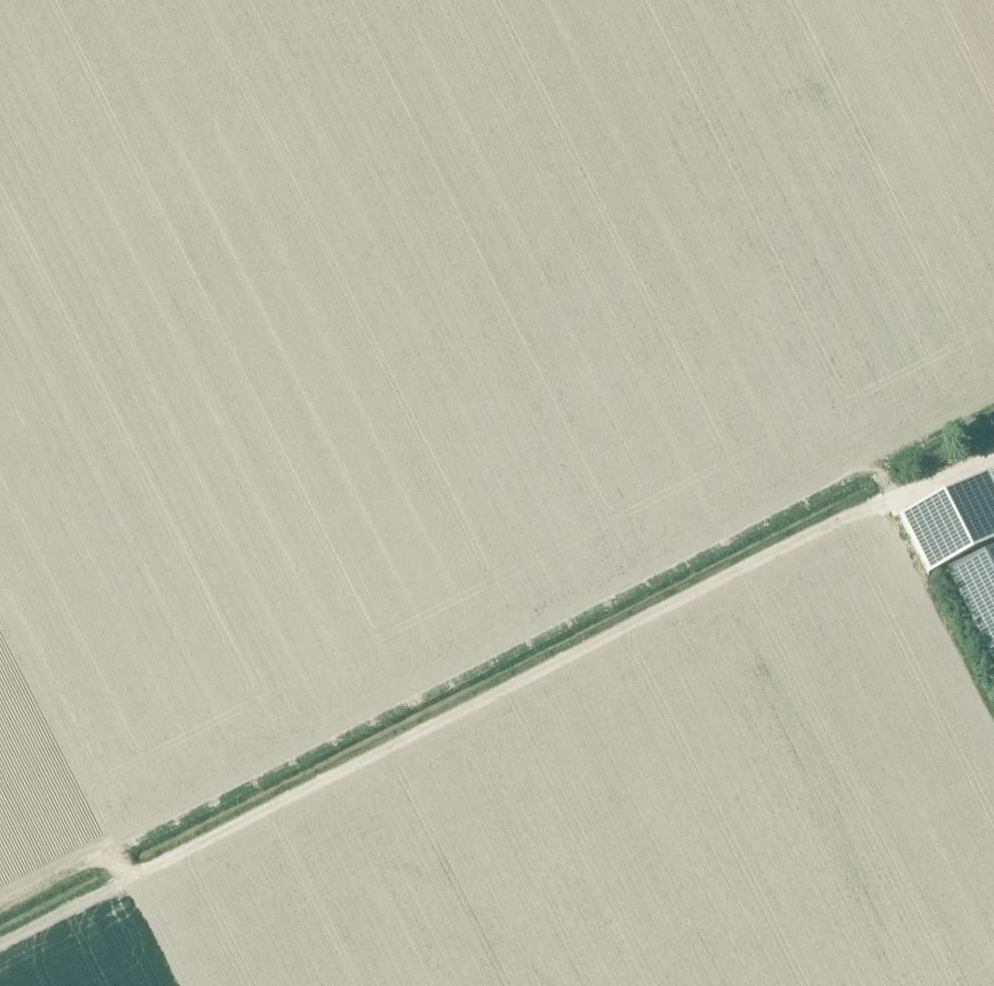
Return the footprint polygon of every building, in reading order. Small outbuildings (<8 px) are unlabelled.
[(991,475),(900,519),(929,578),(993,546),(993,481),(991,475)] [(951,573),(993,661),(993,552),(951,573)]
